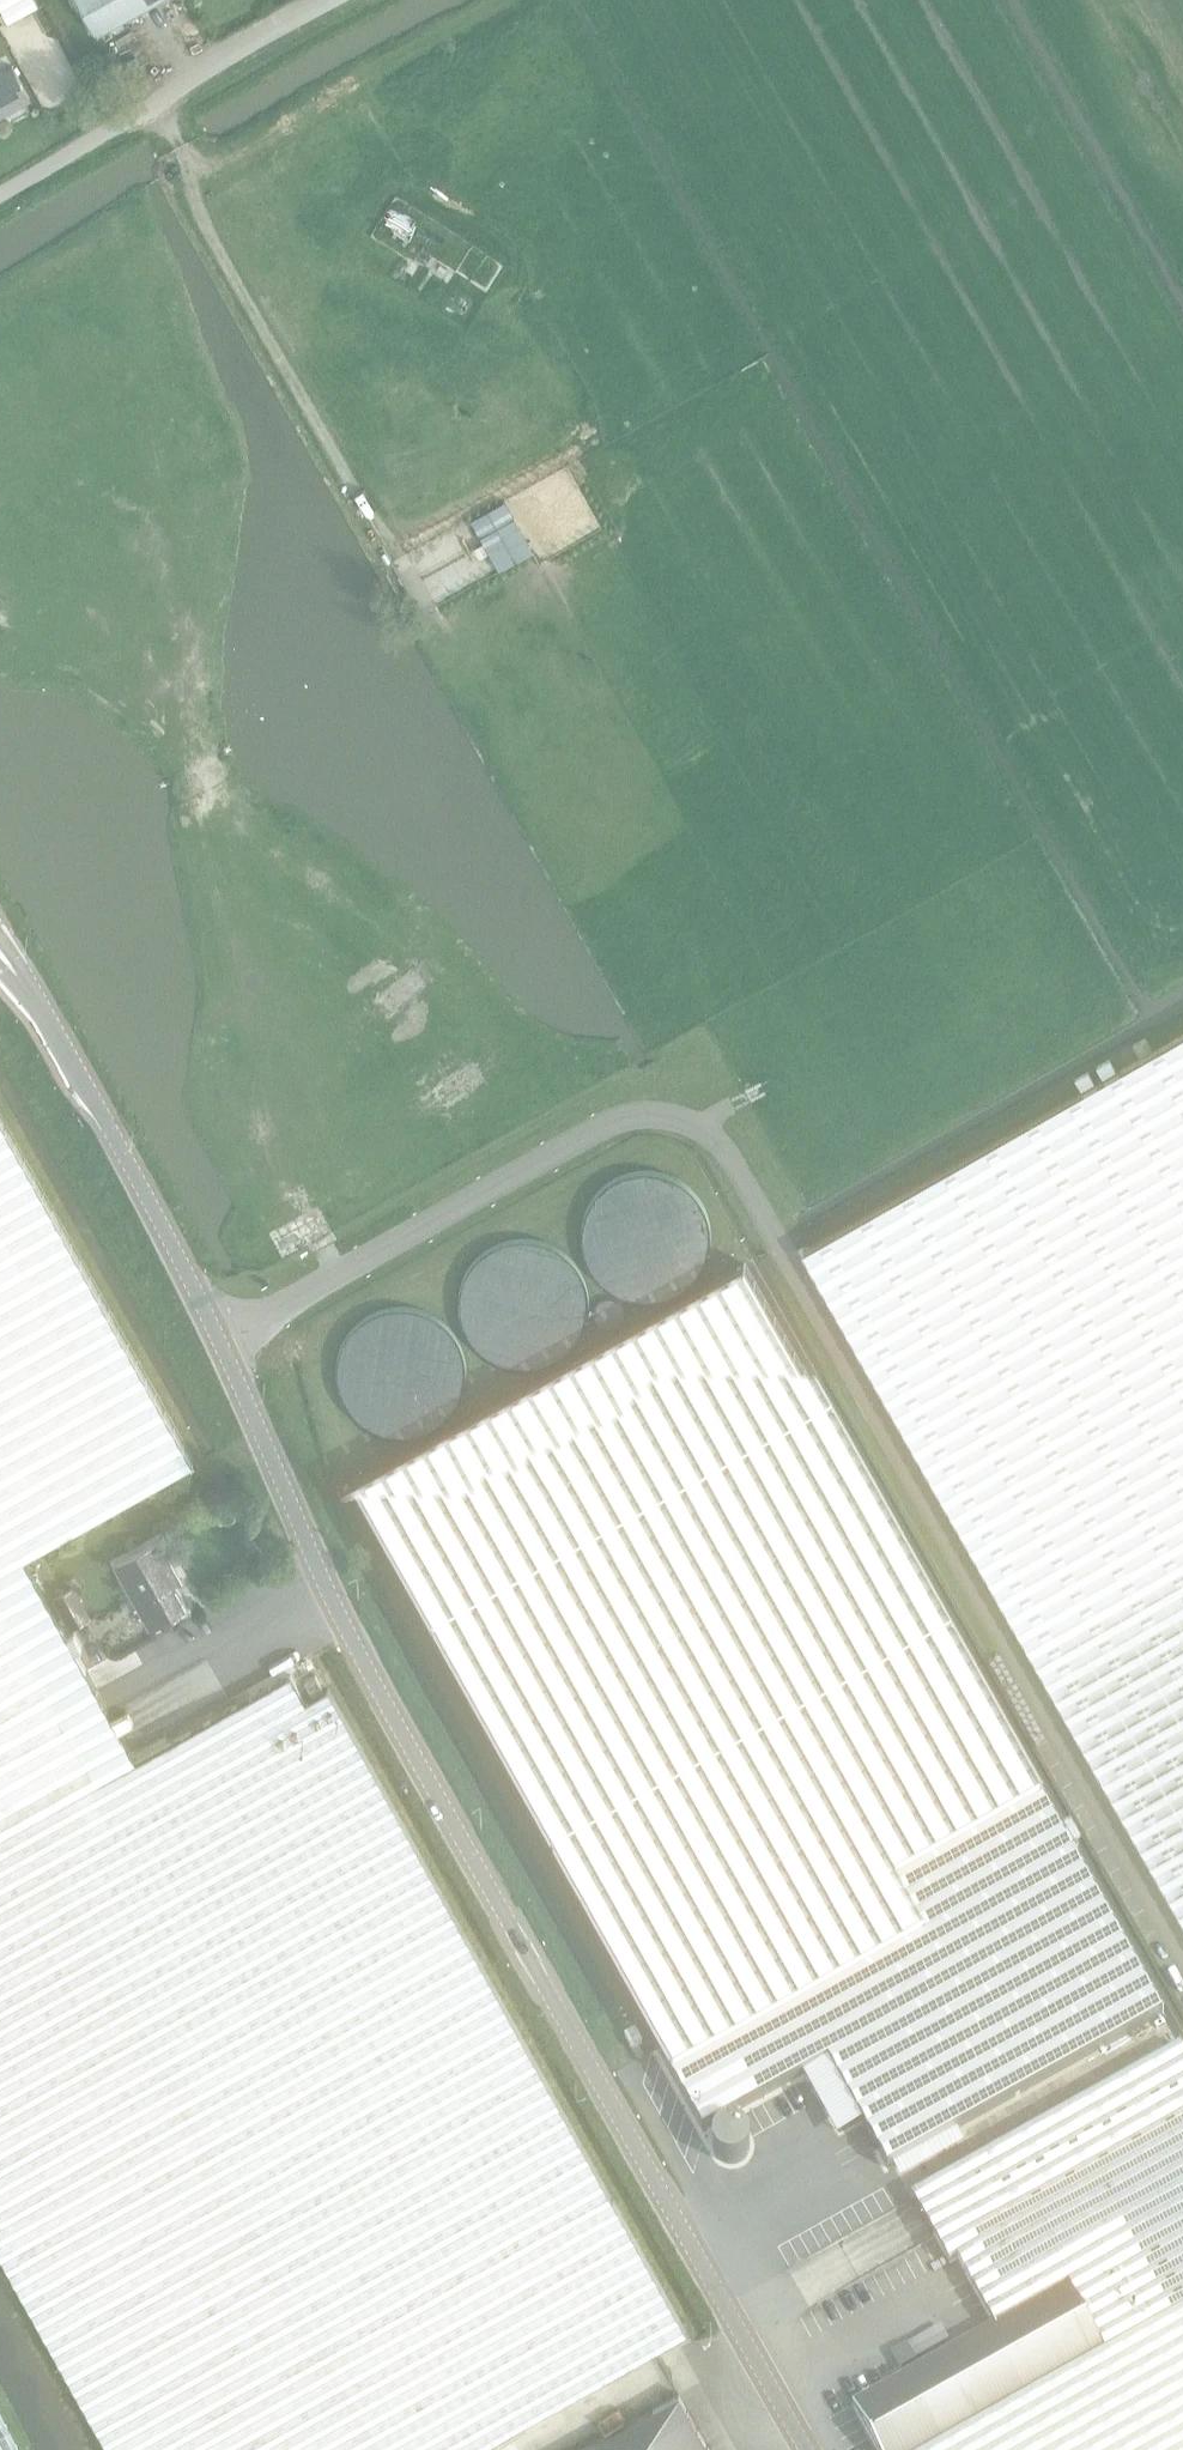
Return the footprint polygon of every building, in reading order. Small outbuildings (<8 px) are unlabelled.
[(2,25),(39,4),(37,0),(0,0),(0,26),(2,25)] [(97,31),(151,0),(80,0),(97,31)] [(30,97),(11,63),(0,69),(0,113),(30,97)] [(803,1250),(1182,1917),(1182,1034),(803,1250)] [(1139,1055),(1152,1048),(1146,1038),(1133,1045),(1139,1055)] [(1110,1060),(1097,1068),(1103,1078),(1116,1071),(1110,1060)] [(1088,1072),(1075,1080),(1081,1091),(1094,1083),(1088,1072)] [(111,2449),(469,2449),(686,2330),(687,2329),(634,2233),(569,2118),(563,2106),(329,1687),(305,1701),(290,1674),(135,1761),(99,1781),(61,1711),(98,1691),(76,1651),(82,1647),(74,1632),(67,1636),(23,1556),(194,1464),(0,1117),(0,2250),(111,2449)] [(743,1264),(343,1487),(703,2131),(828,2061),(869,2133),(866,2135),(874,2149),(877,2148),(888,2168),(1162,2015),(743,1264)] [(161,1539),(115,1564),(149,1626),(187,1605),(174,1583),(170,1575),(178,1570),(161,1539)] [(70,1625),(88,1616),(72,1587),(55,1596),(70,1625)] [(305,1680),(312,1693),(323,1688),(315,1674),(305,1680)] [(636,2029),(625,2036),(632,2049),(644,2042),(636,2029)] [(853,2405),(878,2449),(1182,2449),(1182,2053),(1180,2047),(913,2195),(950,2262),(958,2258),(995,2324),(853,2405)] [(907,2343),(892,2352),(900,2367),(916,2358),(907,2343)] [(575,2449),(711,2449),(679,2393),(575,2449)] [(0,2425),(0,2449),(13,2449),(0,2425)]
